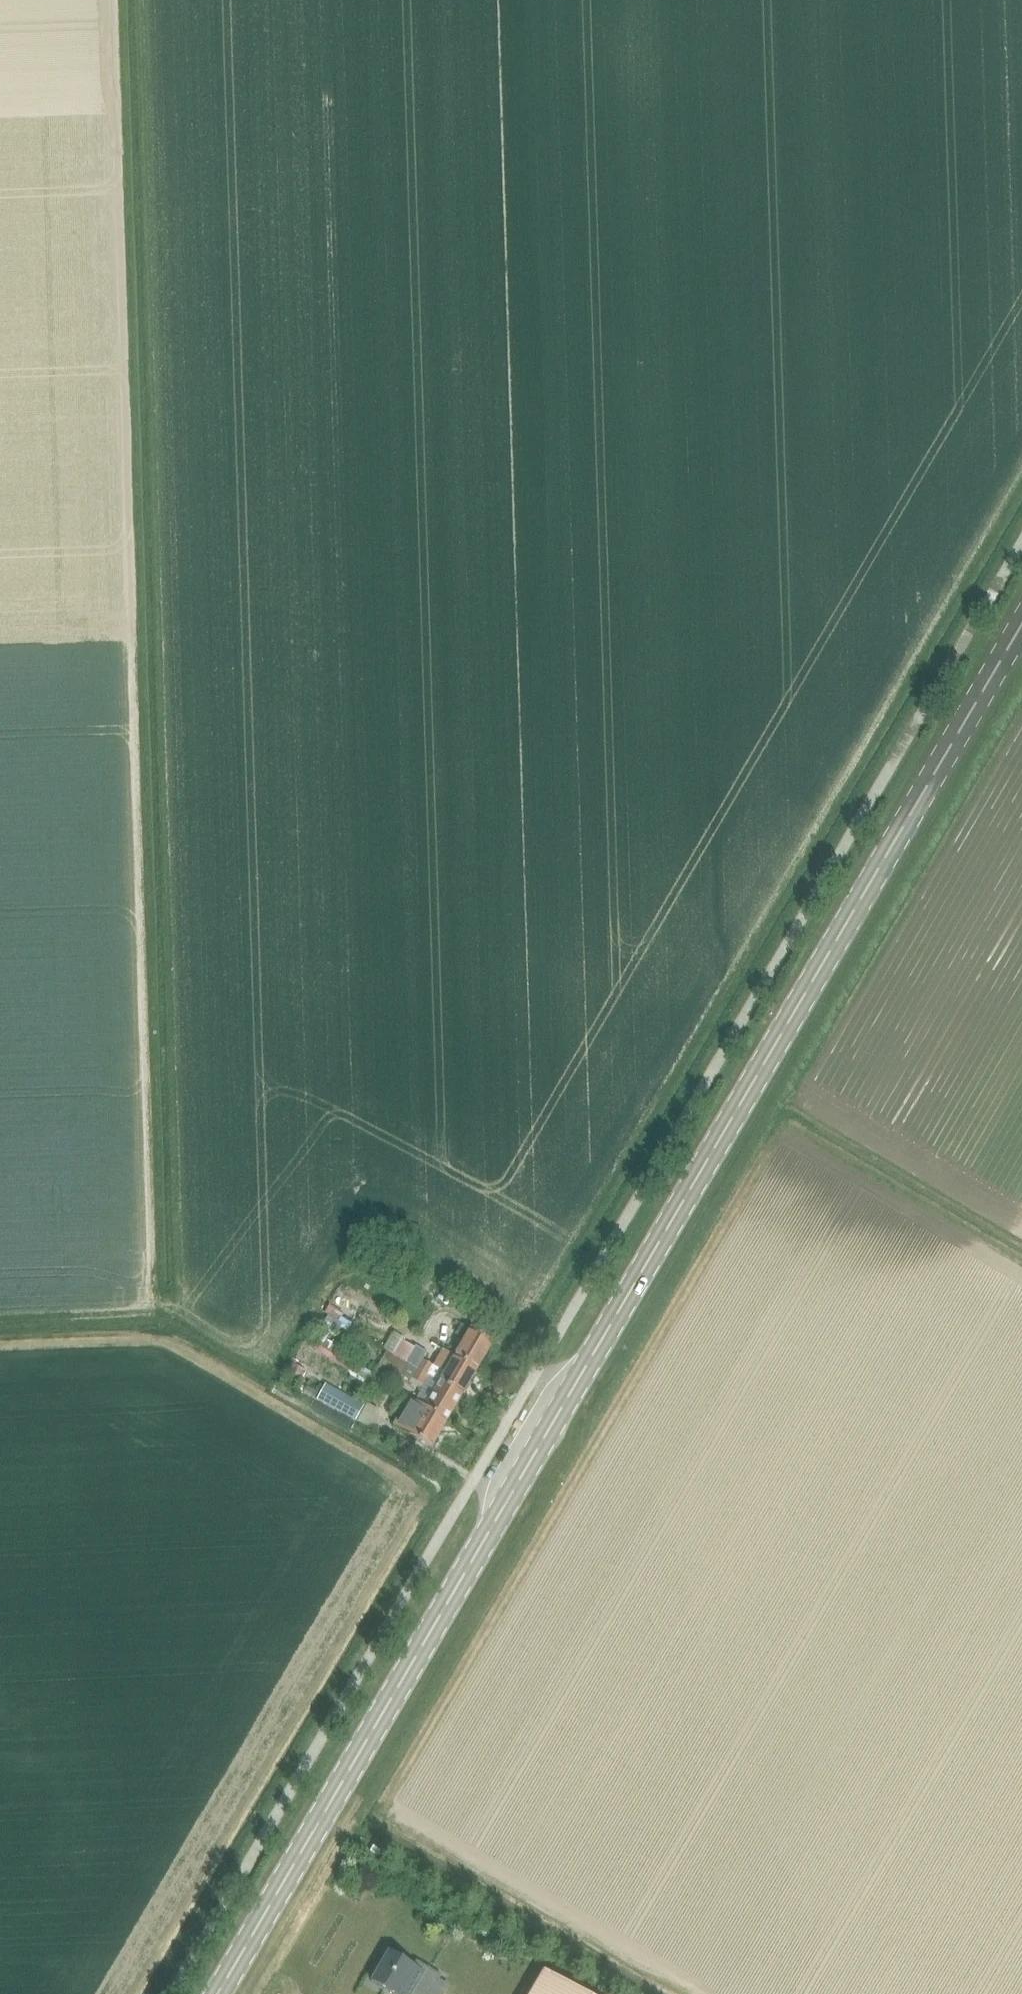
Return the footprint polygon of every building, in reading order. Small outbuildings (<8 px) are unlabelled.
[(476,1369),(492,1343),(461,1326),(457,1334),(461,1344),(454,1356),(476,1369)] [(415,1347),(406,1363),(409,1364),(408,1365),(461,1395),(476,1369),(454,1356),(442,1349),(433,1366),(422,1360),(426,1353),(415,1347)] [(300,1356),(286,1350),(277,1369),(292,1375),(300,1356)] [(446,1421),(461,1395),(408,1365),(402,1376),(409,1381),(411,1379),(422,1385),(422,1386),(433,1392),(424,1408),(446,1421)] [(325,1384),(317,1399),(353,1420),(362,1405),(325,1384)] [(446,1421),(424,1408),(409,1399),(393,1426),(431,1448),(446,1421)] [(378,1856),(381,1851),(373,1846),(370,1851),(378,1856)] [(370,1981),(392,1993),(416,1993),(418,1991),(423,1993),(430,1993),(441,1976),(416,1961),(413,1966),(388,1951),(370,1981)] [(530,1993),(574,1993),(541,1975),(530,1993)]
